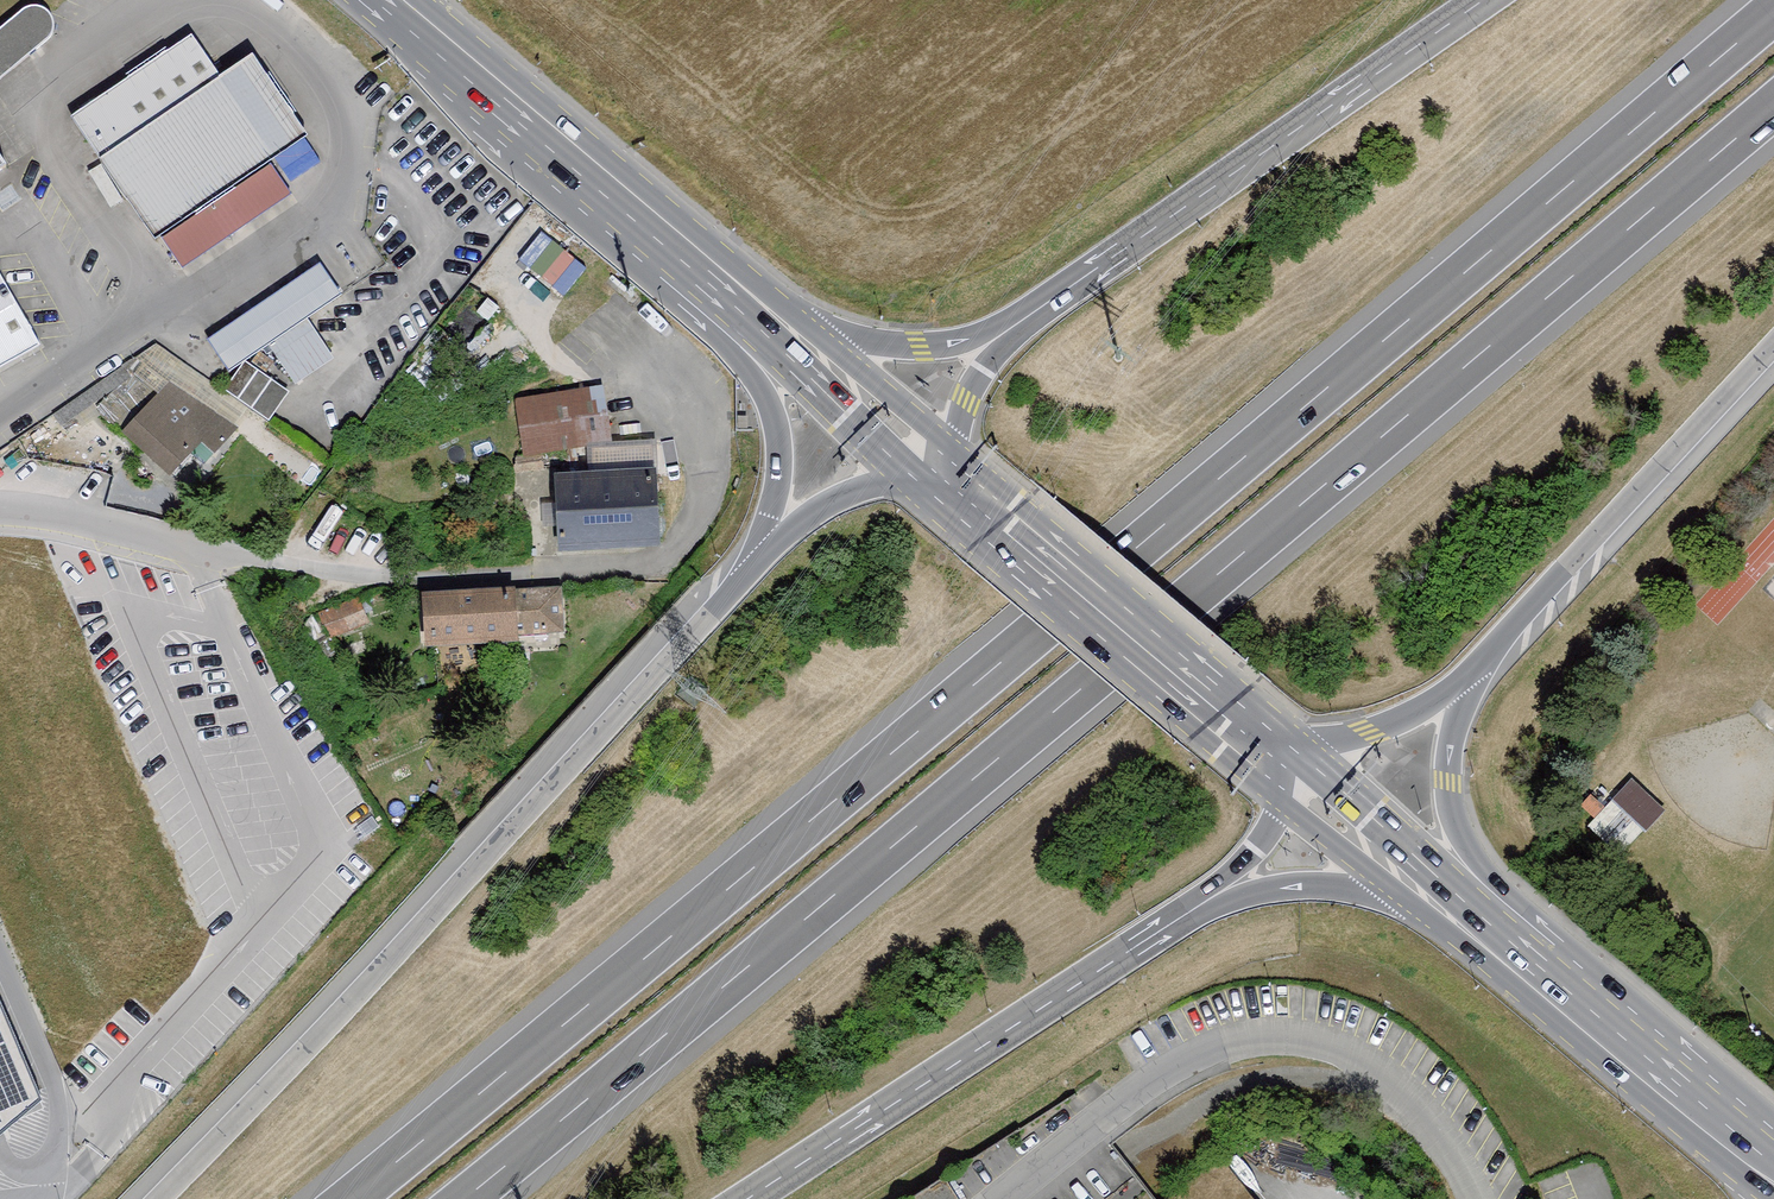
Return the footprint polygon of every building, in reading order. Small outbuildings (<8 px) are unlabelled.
[(49,39),(53,29),(52,17),(45,10),(34,6),(23,9),(0,28),(0,77),(49,39)] [(67,124),(99,168),(219,87),(189,45),(67,124)] [(158,246),(268,170),(306,144),(250,65),(219,87),(99,168),(154,248),(158,246)] [(268,170),(158,246),(179,277),(288,204),(268,170)] [(555,281),(576,259),(566,250),(546,273),(555,281)] [(322,266),(208,341),(230,373),(269,346),(298,387),(337,360),(309,319),(343,297),(322,266)] [(39,346),(0,277),(0,368),(39,346)] [(167,384),(124,432),(174,475),(204,444),(216,454),(239,427),(167,384)] [(594,389),(519,402),(528,455),(603,441),(594,389)] [(654,469),(555,478),(561,554),(661,546),(654,469)] [(558,594),(422,601),(425,653),(561,647),(558,594)] [(317,617),(325,645),(364,634),(355,606),(317,617)] [(1623,850),(1666,805),(1634,775),(1591,819),(1623,850)] [(0,1004),(0,1133),(14,1122),(40,1099),(0,1004)] [(913,1198),(953,1198),(941,1181),(913,1198)]
